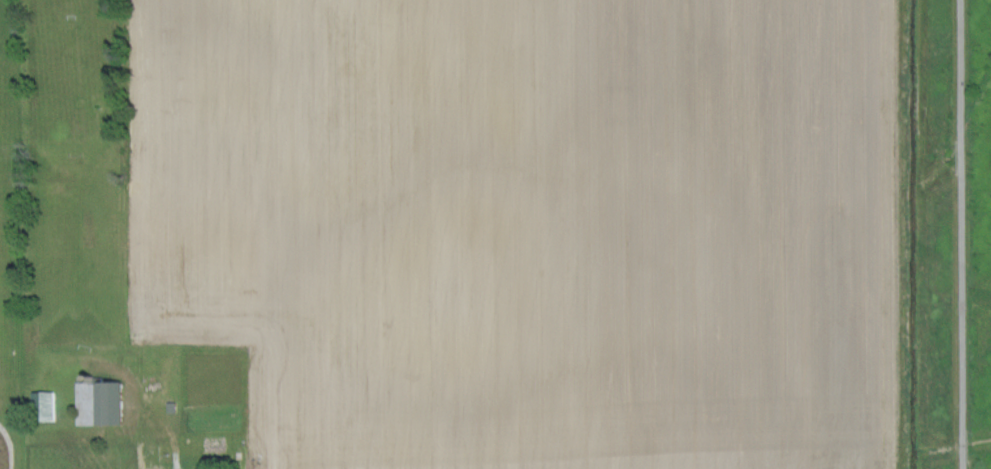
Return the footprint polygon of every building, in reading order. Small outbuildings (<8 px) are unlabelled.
[(78,424),(78,381),(125,380),(125,424),(78,424)] [(34,390),(54,390),(55,419),(34,419),(34,390)] [(168,400),(169,412),(178,411),(178,400),(168,400)]
